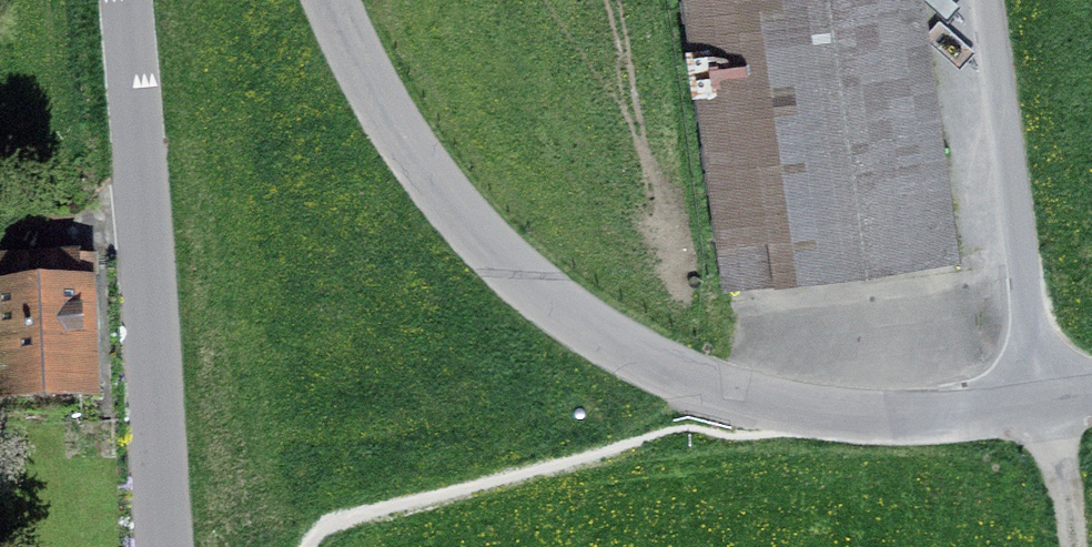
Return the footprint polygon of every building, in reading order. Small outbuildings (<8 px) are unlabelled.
[(917,0),(684,0),(726,287),(953,254),(917,0)] [(3,388),(101,384),(96,261),(0,265),(0,319),(3,388)]
